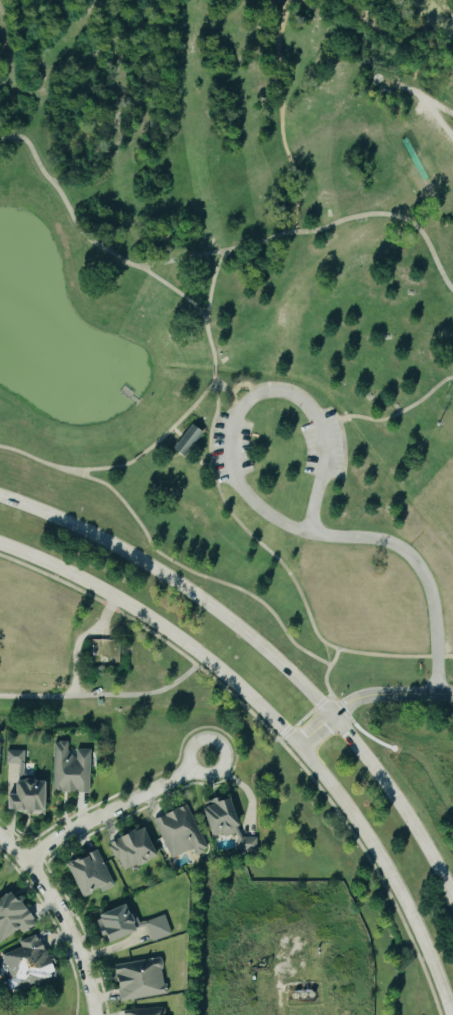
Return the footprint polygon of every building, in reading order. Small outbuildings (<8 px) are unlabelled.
[(166,440),(186,456),(209,428),(190,412),(166,440)] [(92,749),(77,749),(77,753),(69,753),(69,741),(55,741),(54,792),(91,792),(92,749)] [(24,779),(25,750),(6,750),(6,764),(18,764),(18,777),(7,777),(7,783),(20,783),(20,794),(12,794),(12,810),(48,810),(48,779),(24,779)] [(242,855),(260,849),(256,836),(245,839),(232,799),(223,802),(222,798),(206,802),(217,836),(225,834),(227,838),(236,835),(242,855)] [(154,820),(171,859),(194,849),(196,856),(205,852),(186,807),(154,820)] [(123,869),(157,861),(149,830),(110,840),(115,862),(121,860),(123,869)] [(86,896),(101,889),(102,892),(114,887),(97,851),(71,864),(86,896)] [(21,930),(23,934),(38,925),(18,891),(0,901),(0,942),(21,930)] [(100,917),(103,925),(102,925),(108,937),(112,935),(116,942),(141,931),(128,903),(100,917)] [(146,922),(154,942),(173,934),(165,915),(146,922)] [(4,954),(16,991),(60,976),(53,956),(48,958),(40,934),(20,941),(22,948),(4,954)] [(167,995),(163,959),(118,963),(121,999),(167,995)]
